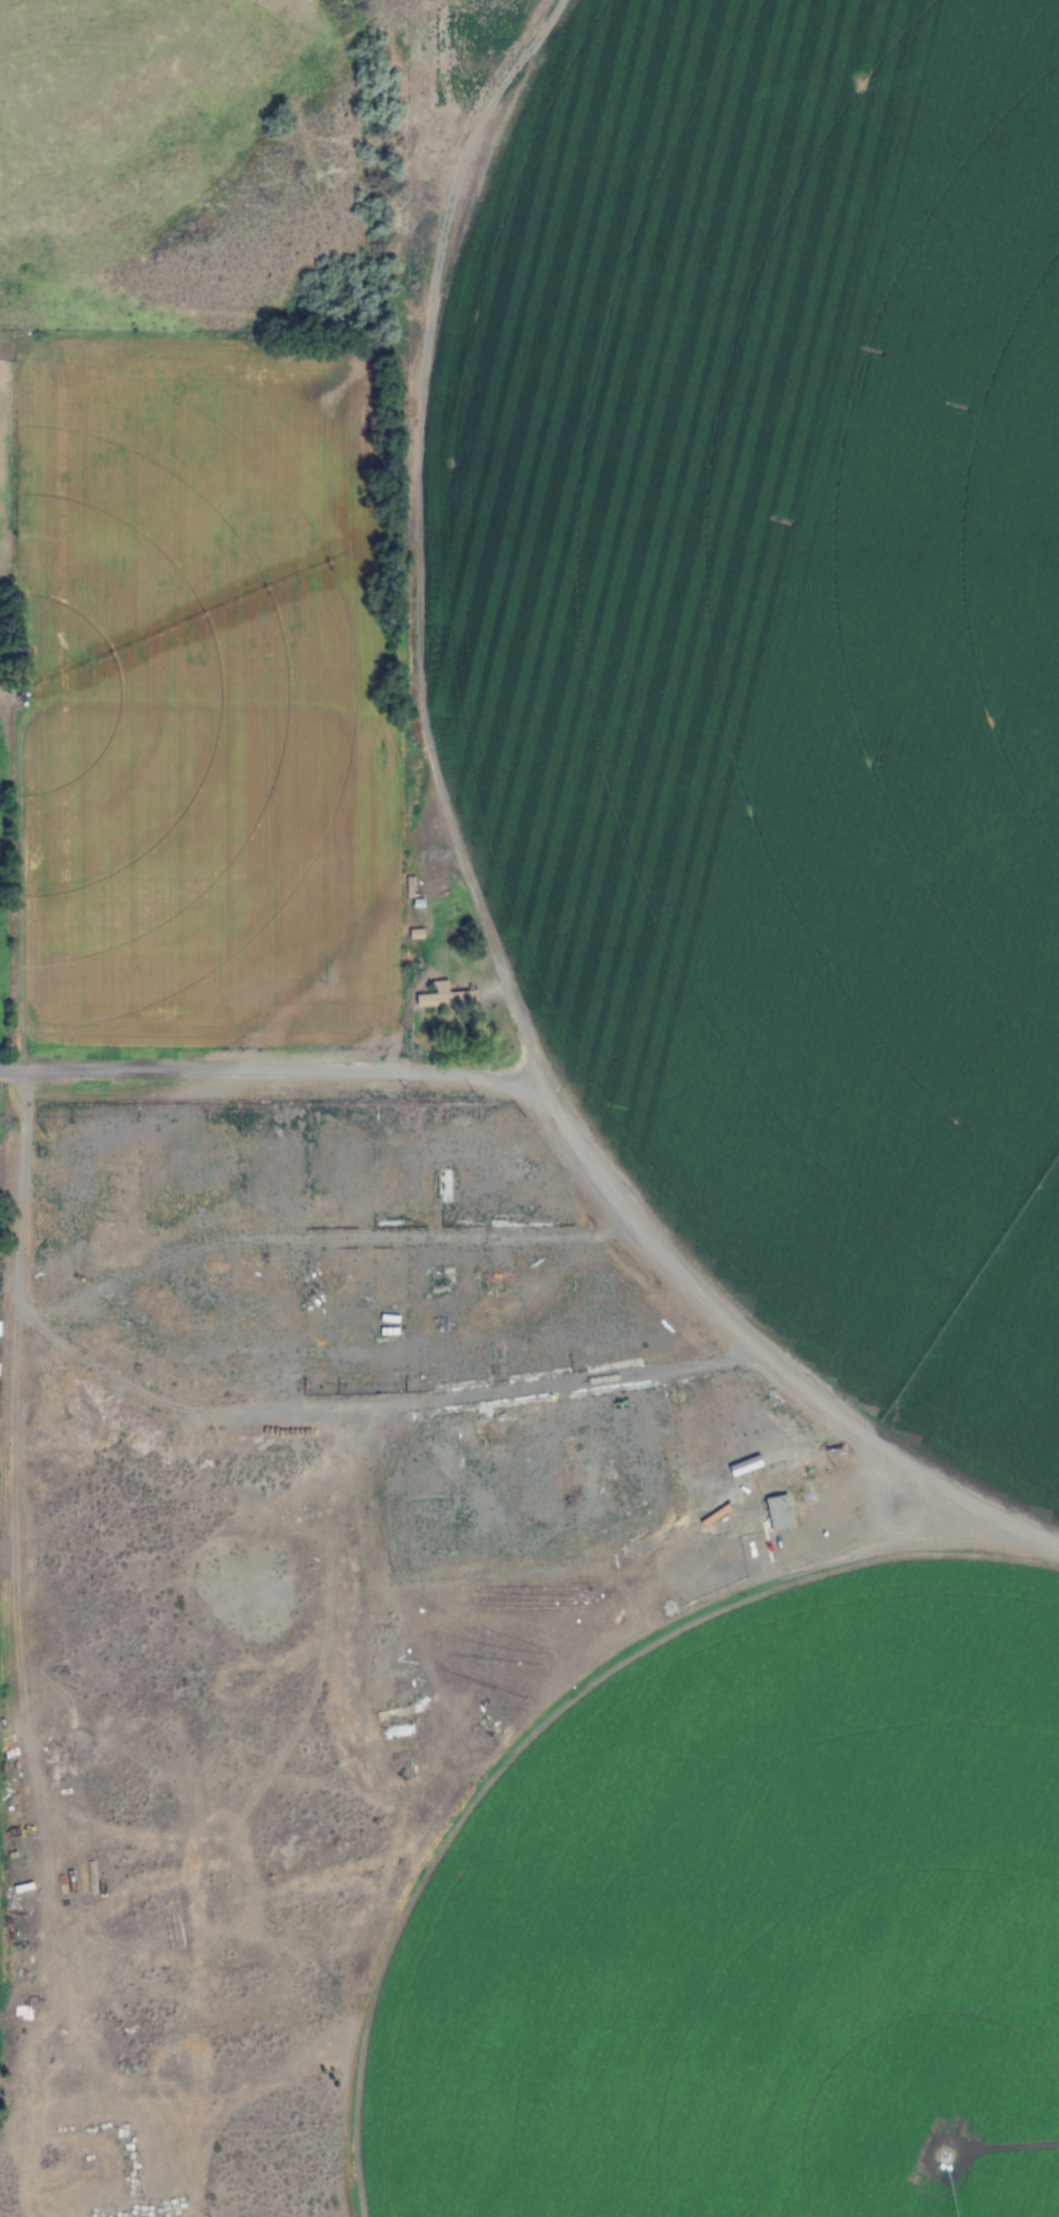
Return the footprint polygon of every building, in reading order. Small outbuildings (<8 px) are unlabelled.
[(404,915),(422,915),(422,899),(412,899),(412,877),(404,877),(404,915)] [(414,995),(414,1008),(470,1004),(469,992),(447,993),(446,981),(427,982),(428,994),(414,995)] [(764,1498),(770,1532),(792,1528),(786,1494),(764,1498)]
